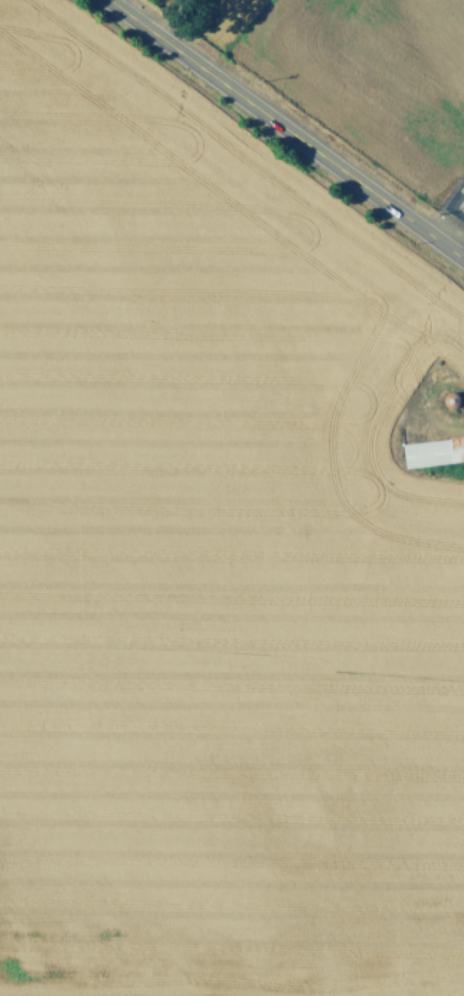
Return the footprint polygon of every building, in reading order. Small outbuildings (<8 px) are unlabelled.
[(449,402),(446,399),(446,394),(448,391),(451,390),(455,390),(458,393),(458,397),(457,401),(453,403),(449,402)] [(405,439),(463,432),(463,457),(408,463),(405,439)]
